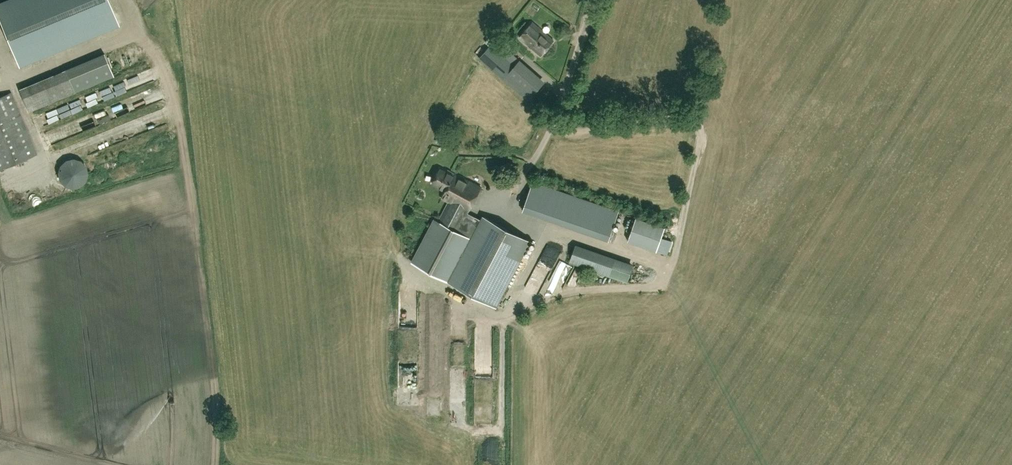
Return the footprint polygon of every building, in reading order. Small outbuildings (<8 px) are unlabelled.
[(0,4),(0,18),(19,65),(118,24),(108,0),(11,0),(0,4)] [(540,55),(554,40),(532,22),(519,37),(540,55)] [(488,65),(493,69),(504,79),(519,62),(494,41),(480,58),(488,65)] [(66,70),(75,93),(114,76),(104,54),(66,70)] [(146,77),(154,72),(149,64),(141,69),(146,77)] [(543,83),(535,77),(521,93),(528,100),(543,83)] [(40,107),(31,84),(19,89),(28,112),(40,107)] [(37,154),(11,92),(0,97),(0,170),(37,154)] [(65,186),(72,188),(80,187),(86,181),(88,174),(86,165),(81,160),(73,158),(65,160),(60,166),(58,173),(60,180),(65,186)] [(495,304),(500,296),(529,240),(484,216),(482,220),(468,212),(481,187),(455,173),(453,175),(440,168),(433,182),(446,189),(442,197),(448,201),(439,219),(435,217),(412,261),(495,304)] [(533,182),(523,211),(538,216),(548,187),(533,182)] [(665,227),(636,217),(628,241),(657,251),(665,227)] [(596,272),(602,253),(580,245),(579,249),(575,248),(569,263),(596,272)] [(642,265),(642,276),(653,276),(652,265),(642,265)] [(510,291),(514,282),(509,280),(505,288),(510,291)]
